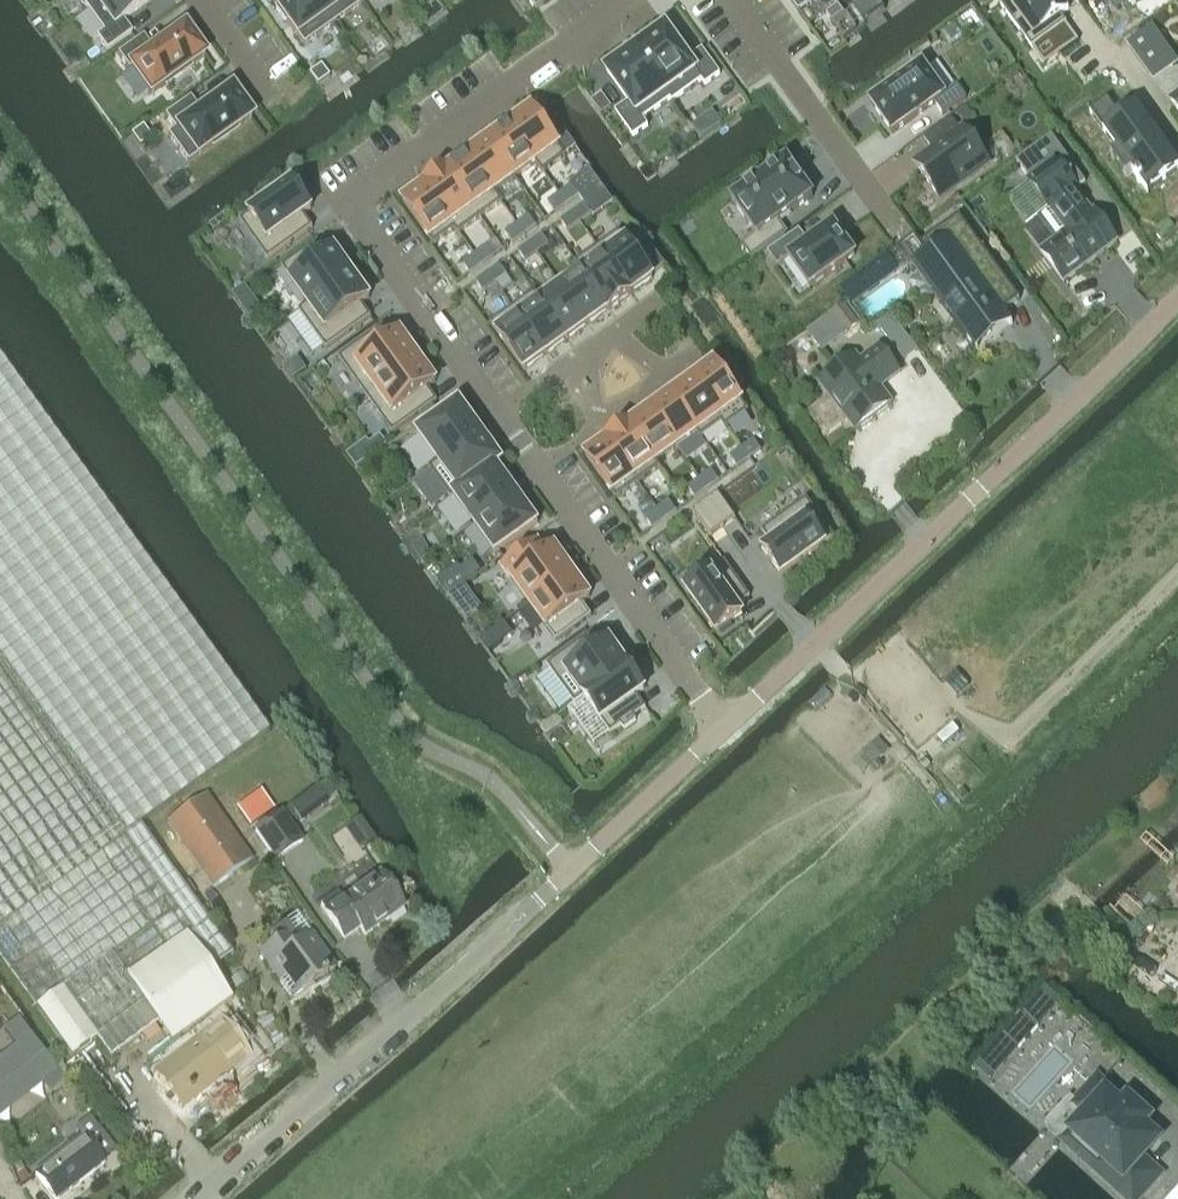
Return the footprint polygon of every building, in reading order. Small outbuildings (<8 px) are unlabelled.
[(87,9),(99,0),(80,0),(87,9)] [(87,9),(103,32),(97,37),(106,51),(131,33),(122,20),(151,0),(99,0),(87,9)] [(333,24),(316,0),(271,0),(303,45),(333,24)] [(333,24),(361,3),(359,0),(316,0),(333,24)] [(799,12),(815,0),(790,0),(799,12)] [(1032,49),(1049,37),(1061,55),(1079,42),(1066,24),(1061,16),(1069,11),(1061,0),(1010,0),(1001,6),(1032,49)] [(1130,42),(1149,69),(1177,61),(1177,54),(1156,23),(1130,42)] [(194,63),(204,56),(201,51),(202,50),(200,47),(199,48),(190,35),(191,35),(188,32),(188,33),(184,28),(153,51),(143,37),(118,54),(128,70),(131,68),(150,95),(160,87),(161,88),(165,85),(164,84),(190,66),(191,67),(195,64),(194,63)] [(666,29),(636,50),(670,100),(672,102),(702,81),(705,86),(720,75),(702,50),(688,60),(666,29)] [(636,50),(606,71),(629,103),(615,113),(633,138),(648,127),(643,120),(670,100),(636,50)] [(308,74),(317,85),(328,77),(320,65),(308,74)] [(966,98),(958,87),(943,97),(923,68),(919,70),(917,67),(904,76),(907,80),(871,105),(892,134),(935,104),(943,115),(966,98)] [(246,110),(237,97),(238,96),(235,93),(235,94),(231,89),(200,112),(190,98),(165,116),(174,130),(167,135),(188,163),(207,149),(208,150),(212,147),(211,146),(237,127),(238,128),(242,125),(241,124),(251,117),(248,112),(249,112),(247,109),(246,110)] [(1090,113),(1118,152),(1111,157),(1126,178),(1133,173),(1138,180),(1136,181),(1139,185),(1141,184),(1148,194),(1150,193),(1149,191),(1177,170),(1177,163),(1137,106),(1135,107),(1136,109),(1122,119),(1108,100),(1090,113)] [(566,157),(532,110),(510,126),(537,163),(536,164),(542,174),(566,157)] [(915,165),(939,199),(988,164),(964,130),(960,133),(952,121),(924,141),(933,152),(915,165)] [(151,138),(143,126),(131,134),(139,146),(151,138)] [(516,179),(536,164),(537,163),(510,126),(489,141),(516,179)] [(1086,184),(1053,138),(1017,164),(1030,182),(1051,210),(1040,218),(1058,241),(1042,253),(1064,283),(1117,243),(1095,213),(1092,215),(1075,192),(1086,184)] [(467,156),(494,194),(495,193),(516,179),(489,141),(467,156)] [(494,194),(467,156),(447,170),(446,171),(480,218),(502,202),(495,193),(494,194)] [(736,198),(732,202),(756,236),(742,246),(752,259),(786,234),(778,223),(813,198),(787,162),(782,165),(780,162),(766,172),(768,176),(751,188),(748,185),(734,195),(736,198)] [(480,218),(446,171),(425,186),(455,229),(454,230),(458,234),(459,234),(480,218)] [(293,184),(240,221),(268,260),(313,228),(303,215),(311,209),(293,184)] [(433,245),(454,230),(455,229),(425,186),(424,187),(403,202),(433,245)] [(572,187),(560,195),(567,205),(579,197),(572,187)] [(555,214),(567,205),(560,195),(548,204),(555,214)] [(584,204),(572,213),(579,223),(591,214),(584,204)] [(567,231),(579,223),(572,213),(560,221),(567,231)] [(529,217),(517,226),(524,236),(536,227),(529,217)] [(900,247),(967,339),(1020,300),(959,217),(921,245),(915,236),(900,247)] [(512,244),(524,236),(517,226),(505,234),(512,244)] [(799,231),(767,253),(777,267),(789,259),(810,288),(854,256),(834,227),(809,244),(799,231)] [(619,232),(597,248),(631,295),(632,294),(653,278),(619,232)] [(542,235),(530,243),(537,253),(549,245),(542,235)] [(282,268),(308,304),(309,305),(352,274),(334,250),(326,256),(317,243),(282,268)] [(525,262),(537,253),(530,243),(518,252),(525,262)] [(487,248),(475,256),(482,266),(494,257),(487,248)] [(631,295),(597,248),(575,263),(582,273),(583,272),(610,310),(631,295)] [(470,274),(482,266),(475,256),(463,265),(470,274)] [(499,265),(487,274),(494,283),(506,275),(499,265)] [(610,310),(583,272),(582,273),(561,287),(588,325),(608,310),(609,311),(610,310)] [(371,318),(362,305),(370,299),(352,274),(309,305),(308,304),(299,311),(326,350),(371,318)] [(483,292),(494,283),(487,274),(476,282),(483,292)] [(245,286),(232,296),(240,307),(253,298),(245,286)] [(561,287),(541,302),(540,303),(567,340),(588,325),(561,287)] [(567,340),(540,303),(541,302),(535,292),(533,293),(512,308),(546,355),(567,340)] [(831,315),(845,333),(858,324),(844,306),(831,315)] [(524,371),(546,355),(512,308),(490,324),(524,371)] [(876,326),(895,350),(909,339),(890,315),(876,326)] [(339,359),(366,396),(418,358),(400,334),(393,339),(383,326),(339,359)] [(877,390),(898,373),(880,348),(859,363),(853,355),(818,382),(856,433),(890,407),(877,390)] [(168,914),(187,939),(209,970),(220,962),(232,953),(140,826),(270,733),(0,358),(0,680),(168,914)] [(436,383),(418,358),(366,396),(392,434),(437,401),(428,388),(436,383)] [(299,359),(286,368),(295,380),(308,371),(299,359)] [(748,411),(714,364),(692,380),(723,423),(722,423),(725,428),(748,411)] [(701,438),(722,423),(723,423),(692,380),(671,395),(698,433),(697,434),(700,438),(701,438)] [(677,448),(697,434),(698,433),(671,395),(650,411),(677,448)] [(419,436),(438,462),(439,463),(481,433),(461,406),(462,405),(460,402),(457,404),(457,405),(420,431),(417,433),(419,436)] [(628,425),(656,463),(657,463),(677,448),(650,411),(630,425),(629,425),(628,425)] [(656,463),(628,425),(607,441),(638,483),(660,467),(657,463),(656,463)] [(453,496),(495,466),(496,467),(500,464),(500,465),(503,463),(501,460),(500,460),(481,433),(439,463),(438,462),(429,469),(451,499),(453,497),(454,498),(454,497),(453,496)] [(380,436),(369,445),(376,454),(387,446),(380,436)] [(616,499),(638,483),(607,441),(606,441),(606,442),(585,457),(616,499)] [(754,441),(742,450),(749,460),(761,451),(754,441)] [(737,468),(749,460),(742,450),(730,458),(737,468)] [(516,494),(496,467),(495,466),(453,496),(454,497),(474,524),(516,494)] [(711,472),(700,480),(707,490),(718,481),(711,472)] [(695,498),(707,490),(700,480),(688,489),(695,498)] [(535,522),(516,494),(474,524),(493,552),(495,555),(498,553),(498,552),(535,526),(538,524),(536,521),(535,522)] [(718,494),(705,503),(723,528),(735,519),(718,494)] [(771,545),(763,550),(781,576),(834,538),(806,500),(762,532),(771,545)] [(669,502),(657,510),(664,520),(676,512),(669,502)] [(710,537),(723,528),(705,503),(693,512),(710,537)] [(653,529),(664,520),(657,510),(646,519),(653,529)] [(502,567),(529,604),(572,573),(555,549),(547,554),(538,541),(502,567)] [(473,562),(460,571),(468,581),(481,573),(473,562)] [(749,598),(724,563),(686,590),(717,633),(742,615),(737,607),(749,598)] [(590,598),(572,573),(529,604),(556,642),(591,617),(582,604),(590,598)] [(464,585),(448,597),(451,601),(467,589),(464,585)] [(491,632),(480,641),(489,653),(501,645),(491,632)] [(574,705),(584,698),(627,667),(609,641),(601,647),(592,634),(547,666),(574,705)] [(644,690),(627,667),(584,698),(610,734),(621,726),(624,730),(636,721),(634,718),(646,709),(636,696),(644,690)] [(35,1009),(36,1008),(168,914),(0,680),(0,959),(35,1009)] [(262,792),(238,809),(249,826),(273,809),(262,792)] [(168,822),(214,888),(253,860),(207,795),(168,822)] [(290,804),(300,819),(312,811),(302,796),(290,804)] [(253,830),(275,861),(304,841),(282,810),(253,830)] [(359,851),(374,841),(376,839),(360,817),(343,829),(359,851)] [(366,936),(405,909),(380,874),(342,901),(337,894),(320,906),(344,940),(360,928),(366,936)] [(168,914),(36,1008),(71,1057),(97,1038),(111,1058),(158,1023),(128,982),(187,939),(168,914)] [(280,982),(292,974),(304,992),(336,969),(312,936),(295,948),(287,936),(260,955),(280,982)] [(187,939),(128,982),(158,1023),(173,1044),(231,1001),(209,970),(187,939)] [(1018,1049),(1038,1027),(1022,1014),(1003,1036),(1018,1049)] [(0,1064),(0,1113),(43,1081),(50,1090),(62,1080),(18,1022),(6,1031),(19,1049),(0,1064)] [(192,1096),(224,1070),(200,1039),(188,1047),(181,1052),(185,1057),(171,1069),(192,1096)] [(80,1080),(89,1073),(81,1061),(71,1068),(80,1080)] [(1030,1119),(1056,1142),(1120,1198),(1143,1198),(1165,1175),(1147,1159),(1164,1140),(1149,1127),(1155,1119),(1149,1113),(1133,1098),(1127,1094),(1124,1097),(1097,1073),(1083,1061),(1030,1119)] [(36,1176),(55,1198),(60,1198),(105,1163),(102,1160),(114,1150),(90,1120),(78,1130),(84,1138),(36,1175),(36,1176)]
